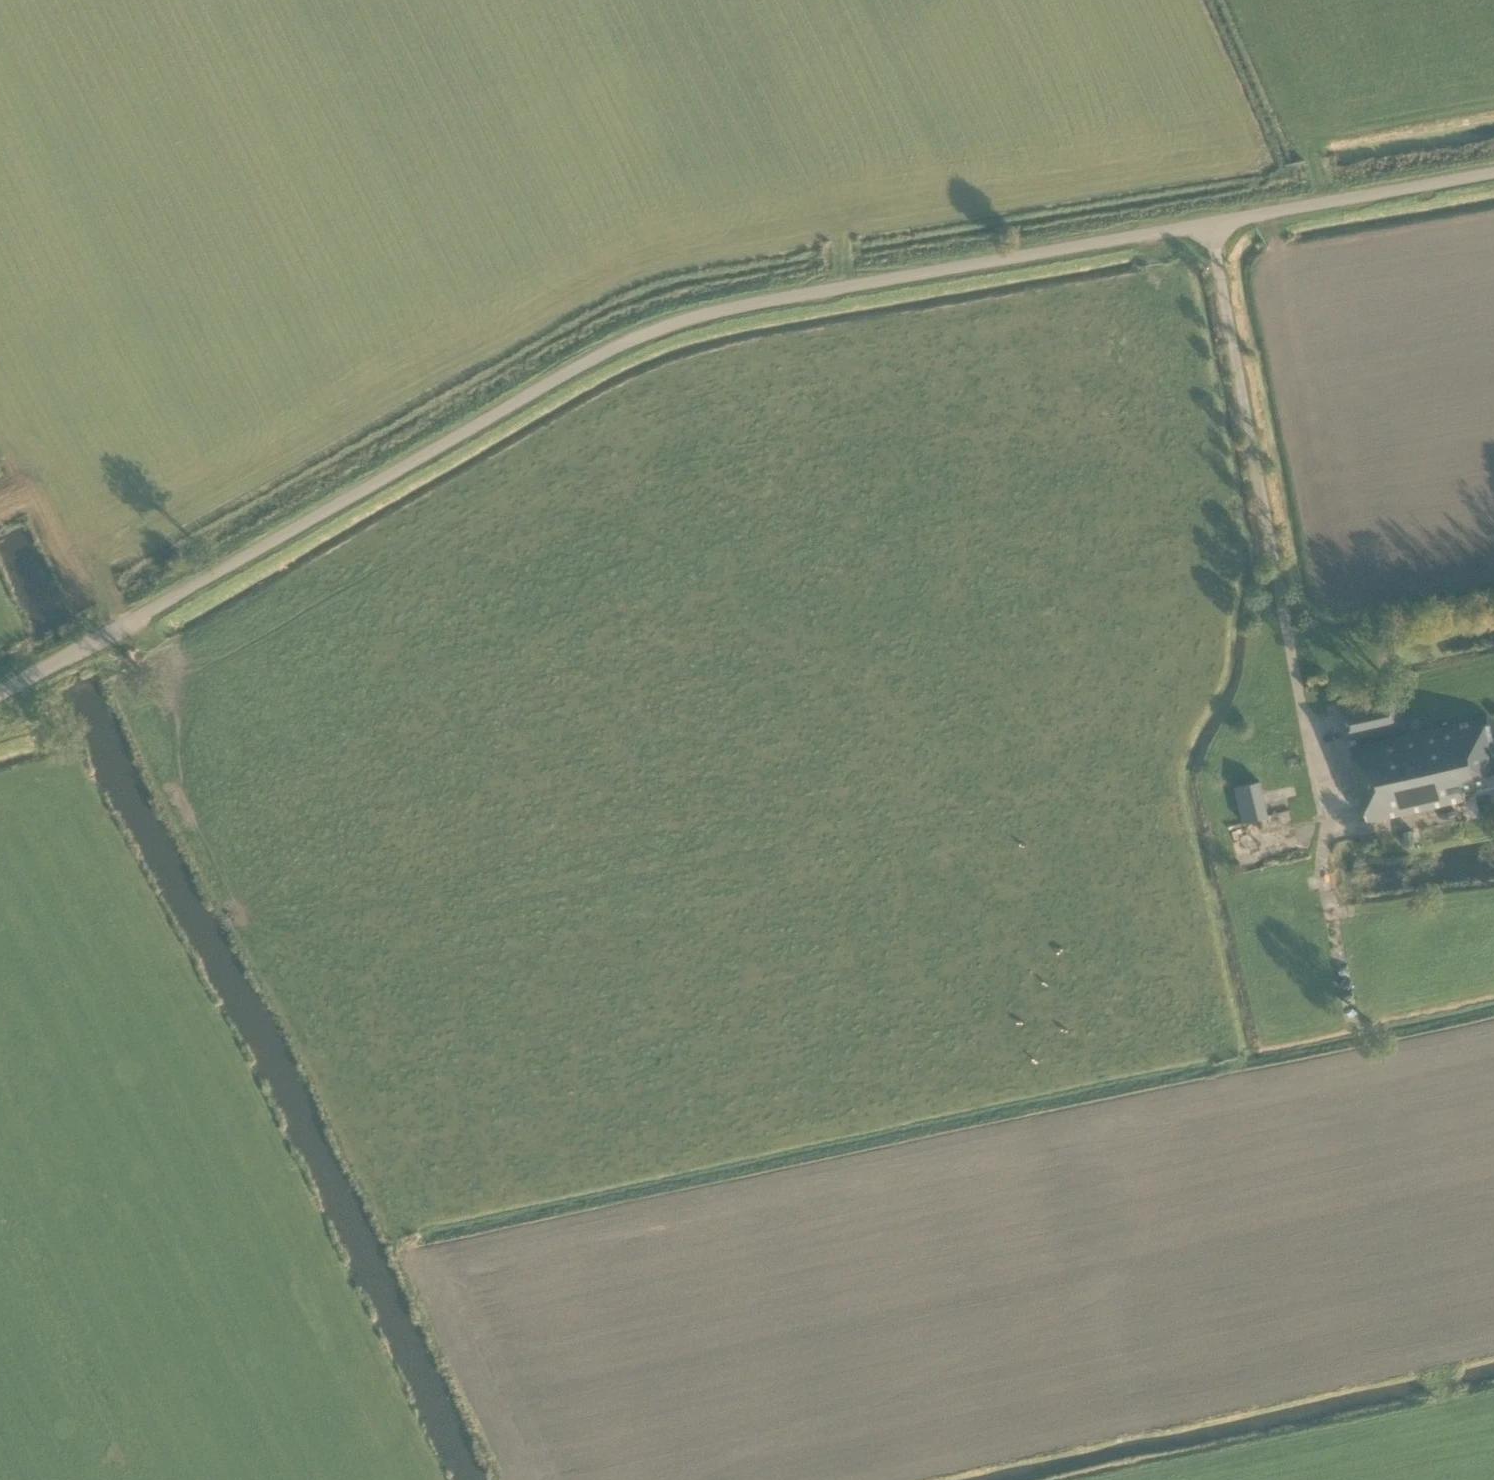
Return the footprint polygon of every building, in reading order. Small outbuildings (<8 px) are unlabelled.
[(1398,691),(1340,705),(1367,821),(1466,798),(1465,794),(1493,787),(1493,742),(1488,716),(1408,734),(1398,691)] [(1268,815),(1260,780),(1235,786),(1243,822),(1268,815)]
